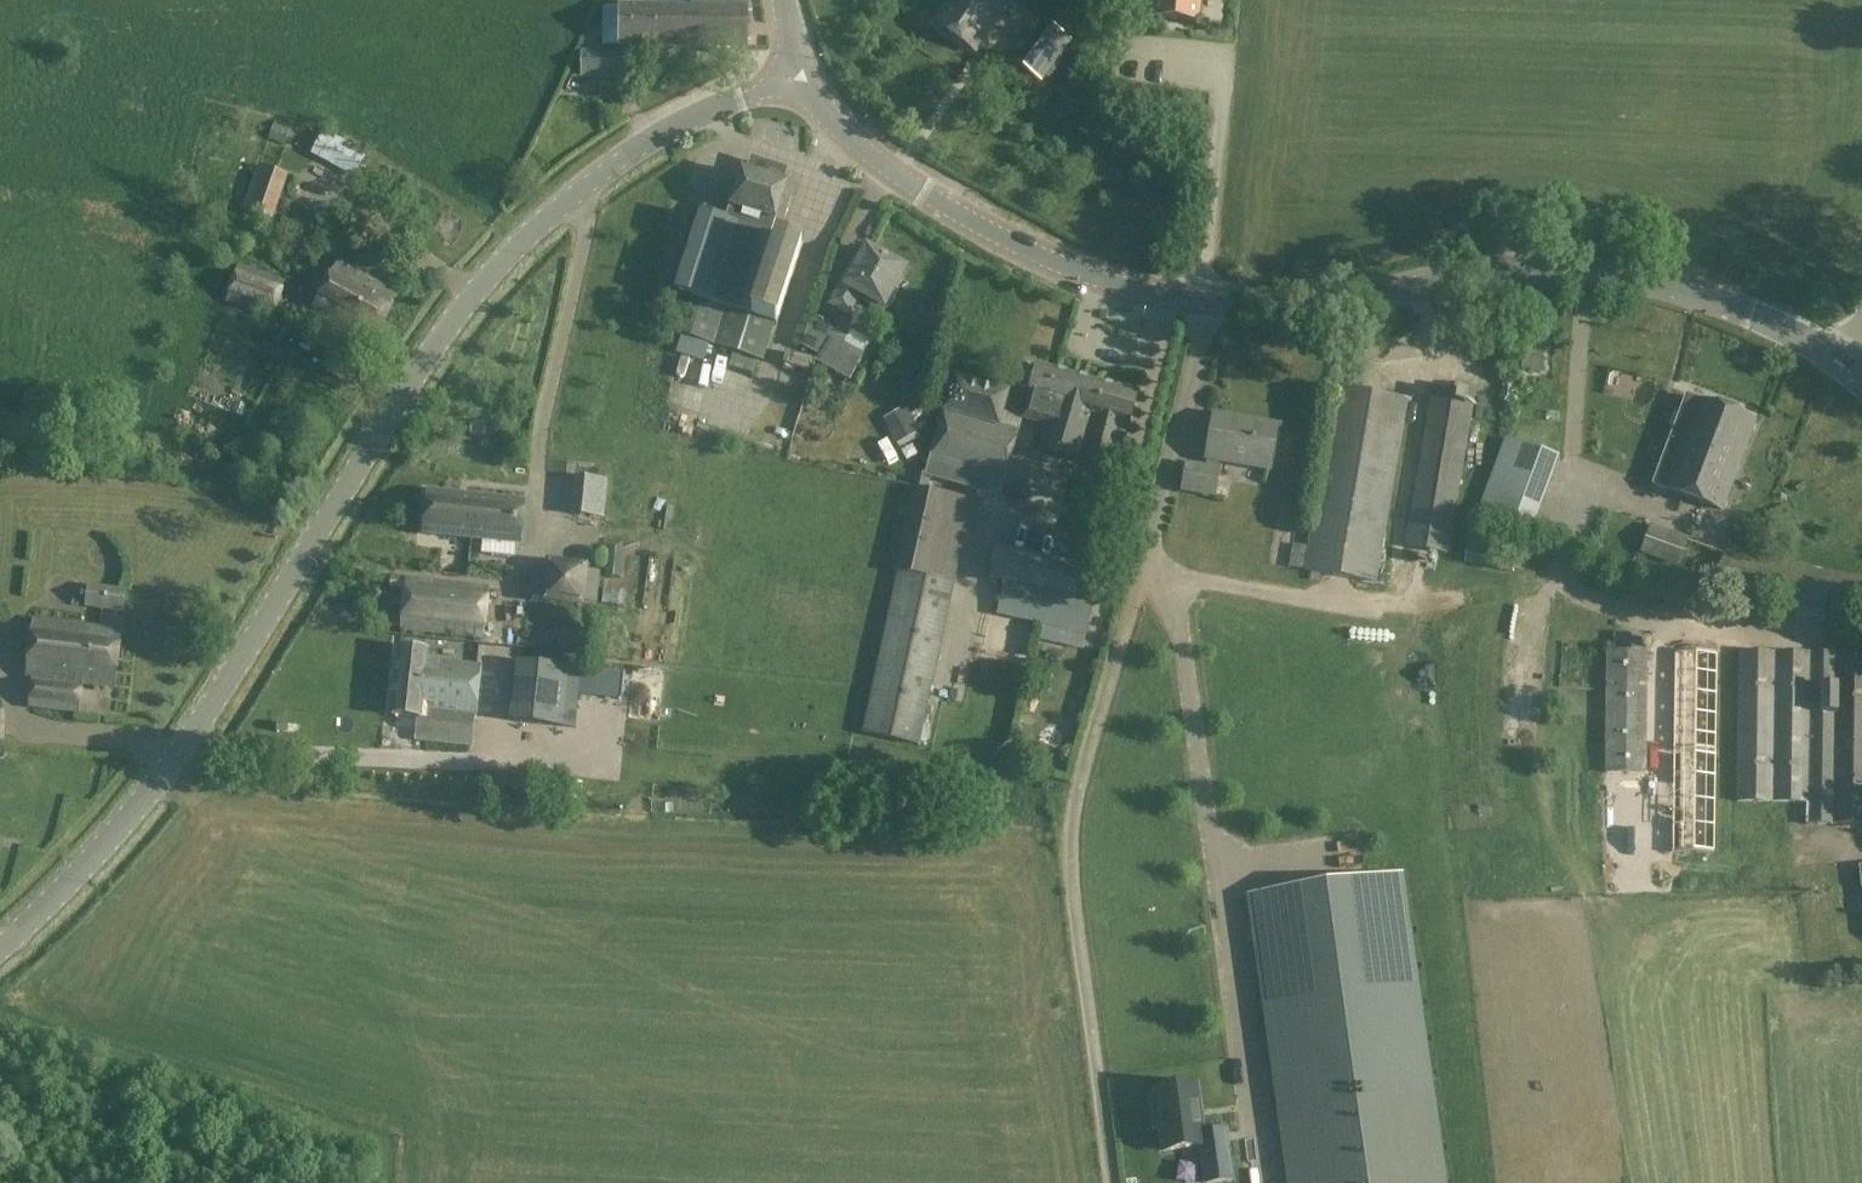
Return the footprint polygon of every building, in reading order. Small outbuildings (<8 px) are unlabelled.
[(673,9),(672,48),(746,50),(746,0),(690,0),(690,9),(673,9)] [(936,24),(976,52),(1012,0),(953,0),(936,24)] [(1202,0),(1143,0),(1143,2),(1158,3),(1157,17),(1201,21),(1202,0)] [(673,9),(621,8),(620,48),(672,48),(673,9)] [(1070,39),(1043,20),(1015,59),(1042,78),(1070,39)] [(622,52),(582,52),(582,78),(622,78),(622,52)] [(319,124),(306,149),(329,161),(342,135),(319,124)] [(341,138),(331,162),(352,170),(362,146),(341,138)] [(259,166),(243,212),(273,222),(289,176),(259,166)] [(771,238),(788,187),(742,172),(725,223),(702,216),(677,294),(694,300),(683,336),(763,362),(775,326),(777,326),(802,248),(771,238)] [(296,237),(291,252),(307,257),(311,242),(296,237)] [(868,249),(858,266),(852,262),(828,306),(850,319),(862,296),(885,309),(906,271),(868,249)] [(340,263),(312,313),(369,346),(398,295),(340,263)] [(239,265),(227,303),(273,318),(286,281),(239,265)] [(929,318),(938,321),(941,311),(932,308),(929,318)] [(849,357),(825,344),(817,357),(841,370),(849,357)] [(786,352),(782,365),(811,373),(814,360),(786,352)] [(335,355),(325,371),(351,385),(360,369),(335,355)] [(1522,356),(1521,372),(1543,373),(1544,357),(1522,356)] [(1053,394),(1058,372),(1037,367),(1023,419),(1047,426),(1041,448),(1058,453),(1066,419),(1055,415),(1060,397),(1053,394)] [(1138,395),(1058,372),(1053,394),(1060,397),(1055,415),(1066,419),(1058,453),(1111,468),(1123,427),(1129,429),(1138,395)] [(942,413),(929,459),(1005,480),(1018,430),(1001,426),(1011,391),(953,375),(942,413)] [(1433,384),(1404,548),(1449,555),(1477,391),(1433,384)] [(1336,387),(1308,547),(1305,571),(1377,585),(1409,400),(1336,387)] [(1666,486),(1698,401),(1686,397),(1676,426),(1659,420),(1639,476),(1666,486)] [(1698,401),(1666,486),(1665,489),(1722,511),(1755,422),(1698,401)] [(906,407),(884,419),(897,444),(919,433),(906,407)] [(1208,460),(1206,467),(1186,463),(1181,493),(1217,499),(1222,469),(1220,469),(1222,462),(1269,470),(1276,426),(1215,416),(1208,460)] [(912,446),(901,451),(907,460),(916,455),(912,446)] [(917,473),(914,488),(927,491),(930,479),(924,477),(925,475),(917,473)] [(577,477),(572,516),(604,518),(607,480),(580,478),(577,477)] [(919,745),(929,699),(950,603),(954,586),(973,502),(927,491),(914,488),(913,488),(895,572),(862,734),(884,738),(919,745)] [(429,492),(424,533),(471,538),(476,497),(429,492)] [(476,497),(471,538),(518,543),(523,502),(476,497)] [(1651,525),(1640,554),(1678,568),(1689,539),(1651,525)] [(1471,537),(1466,562),(1514,572),(1519,546),(1471,537)] [(1305,571),(1308,547),(1293,545),(1290,568),(1305,571)] [(608,547),(606,578),(622,579),(625,549),(608,547)] [(1044,592),(1051,560),(1010,551),(1002,582),(1004,583),(1044,592)] [(1100,572),(1051,560),(1044,592),(1094,603),(1100,572)] [(600,572),(533,566),(529,596),(597,604),(600,572)] [(488,586),(407,577),(392,575),(390,590),(406,592),(401,631),(483,640),(488,586)] [(88,590),(86,609),(124,614),(126,594),(88,590)] [(1044,592),(1037,624),(1088,634),(1094,603),(1044,592)] [(35,620),(28,679),(32,679),(28,709),(79,715),(83,686),(114,689),(121,631),(35,620)] [(1613,634),(1613,652),(1641,653),(1642,635),(1613,634)] [(400,648),(392,715),(419,718),(416,740),(472,746),(475,714),(476,715),(482,666),(428,660),(429,651),(400,648)] [(1641,653),(1613,652),(1607,651),(1605,774),(1647,775),(1648,653),(1641,653)] [(1736,804),(1807,804),(1806,825),(1861,826),(1861,655),(1738,652),(1736,804)] [(1678,653),(1674,853),(1715,854),(1718,654),(1678,653)] [(582,670),(516,663),(510,721),(576,728),(582,670)] [(1260,982),(1288,1182),(1446,1182),(1415,961),(1260,982)] [(1157,1096),(1150,1097),(1154,1128),(1162,1127),(1165,1150),(1202,1145),(1207,1182),(1233,1179),(1226,1128),(1200,1132),(1193,1085),(1156,1090),(1157,1096)]
